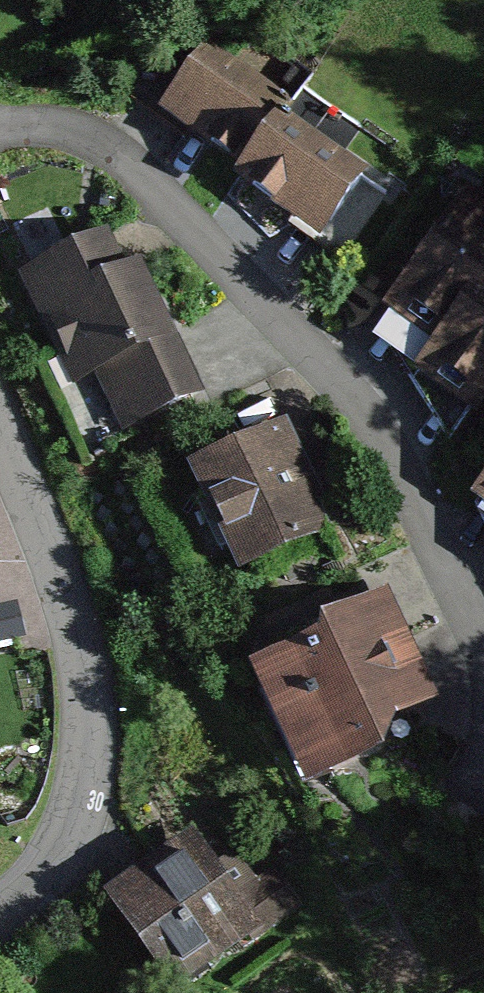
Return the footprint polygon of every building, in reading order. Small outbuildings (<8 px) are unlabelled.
[(299,105),(215,51),(169,125),(243,175),(299,105)] [(377,167),(299,105),(243,175),(320,237),(377,167)] [(468,197),(392,312),(439,342),(472,292),(479,297),(483,290),(483,207),(468,197)] [(109,243),(28,280),(108,451),(213,402),(151,269),(127,281),(109,243)] [(479,297),(472,292),(439,342),(420,371),(475,407),(483,394),(483,290),(479,297)] [(281,432),(207,468),(259,573),(332,538),(281,432)] [(15,558),(0,523),(0,565),(15,558)] [(393,608),(271,664),(330,792),(452,736),(393,608)] [(217,823),(127,898),(192,975),(282,899),(217,823)]
